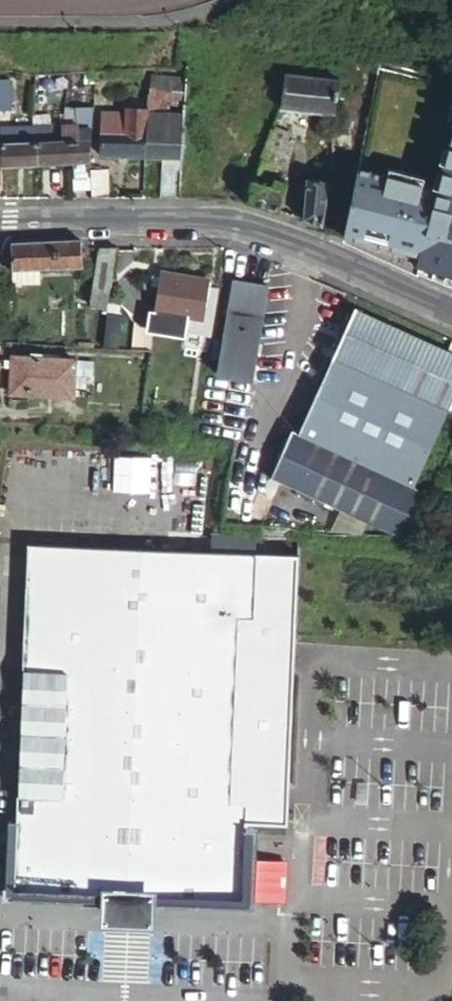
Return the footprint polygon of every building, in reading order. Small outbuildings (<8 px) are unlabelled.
[(391,47),(371,155),(381,157),(382,154),(432,163),(428,180),(361,168),(338,239),(451,286),(451,52),(391,47)] [(338,81),(333,81),(285,76),(280,109),(334,114),(338,81)] [(183,91),(184,79),(150,77),(149,89),(183,91)] [(0,81),(0,111),(10,111),(10,81),(0,81)] [(160,157),(179,158),(180,148),(183,91),(149,89),(147,112),(145,157),(160,157)] [(90,164),(91,109),(77,110),(77,127),(65,127),(66,165),(69,165),(71,165),(87,164),(90,164)] [(64,115),(65,127),(77,127),(77,110),(64,110),(64,115)] [(145,160),(145,157),(147,112),(126,111),(126,115),(102,113),(100,157),(145,160)] [(34,116),(34,128),(65,127),(64,115),(34,116)] [(34,116),(8,117),(8,129),(34,128),(34,116)] [(273,126),(272,129),(251,182),(268,188),(274,168),(284,171),(295,144),(288,141),(291,133),(273,126)] [(35,166),(66,165),(65,127),(34,128),(35,166)] [(35,166),(34,128),(8,129),(1,129),(3,167),(35,166)] [(178,170),(179,158),(160,157),(159,169),(175,169),(178,170)] [(88,191),(87,164),(71,165),(72,192),(88,191)] [(106,172),(90,172),(90,200),(107,200),(106,172)] [(302,222),(323,230),(327,184),(306,182),(302,222)] [(81,241),(11,244),(12,273),(11,273),(11,288),(21,287),(21,282),(21,272),(39,271),(90,269),(91,260),(83,261),(82,249),(81,241)] [(107,312),(117,250),(100,249),(91,307),(107,312)] [(21,272),(21,282),(40,281),(39,271),(21,272)] [(209,338),(215,301),(206,299),(208,280),(161,273),(155,313),(191,319),(189,335),(209,338)] [(233,282),(217,376),(251,382),(268,288),(233,282)] [(270,478),(272,479),(295,490),(389,534),(401,534),(420,492),(413,489),(448,414),(451,416),(451,354),(354,310),(297,435),(291,433),(270,478)] [(11,370),(9,401),(28,403),(28,396),(71,398),(73,361),(12,358),(12,361),(11,370)] [(150,493),(151,457),(113,455),(112,491),(150,493)] [(272,479),(266,492),(289,503),(295,490),(272,479)] [(173,547),(25,541),(19,671),(20,671),(17,755),(15,789),(14,789),(12,837),(12,843),(10,843),(8,889),(22,889),(107,892),(107,908),(128,909),(152,910),(153,894),(248,898),(250,853),(247,853),(247,843),(247,814),(252,814),(260,815),(267,815),(287,816),(297,639),(303,551),(173,547)]
